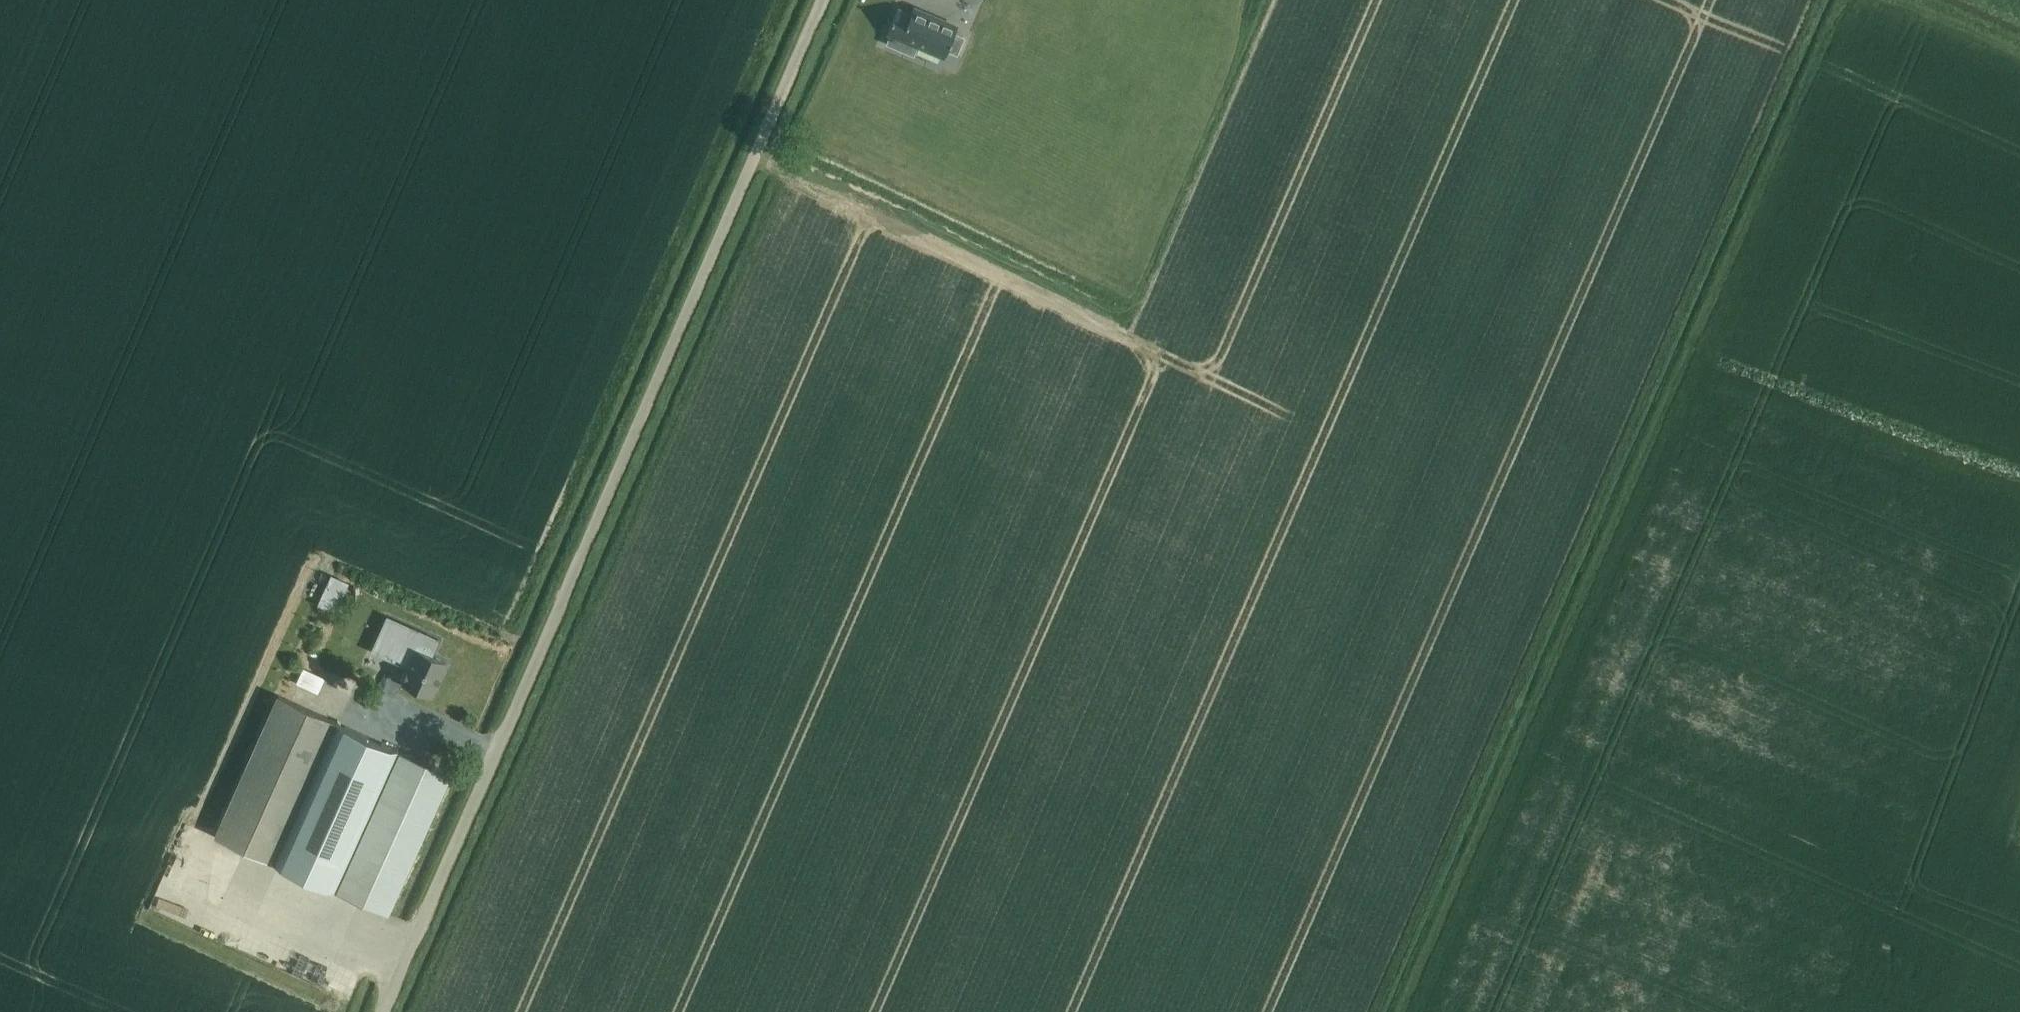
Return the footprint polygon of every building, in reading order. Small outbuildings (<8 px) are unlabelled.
[(958,27),(914,8),(911,15),(898,9),(888,33),(891,35),(887,44),(914,55),(918,46),(945,58),(948,50),(957,54),(964,38),(955,34),(958,27)] [(333,575),(320,605),(333,611),(346,580),(333,575)] [(446,662),(428,654),(418,650),(417,651),(401,644),(394,660),(410,667),(403,683),(406,684),(405,686),(414,690),(415,688),(432,695),(446,662)] [(313,666),(306,680),(331,692),(338,677),(313,666)] [(375,908),(438,768),(278,696),(215,836),(375,908)] [(194,828),(178,834),(184,849),(200,842),(194,828)]
